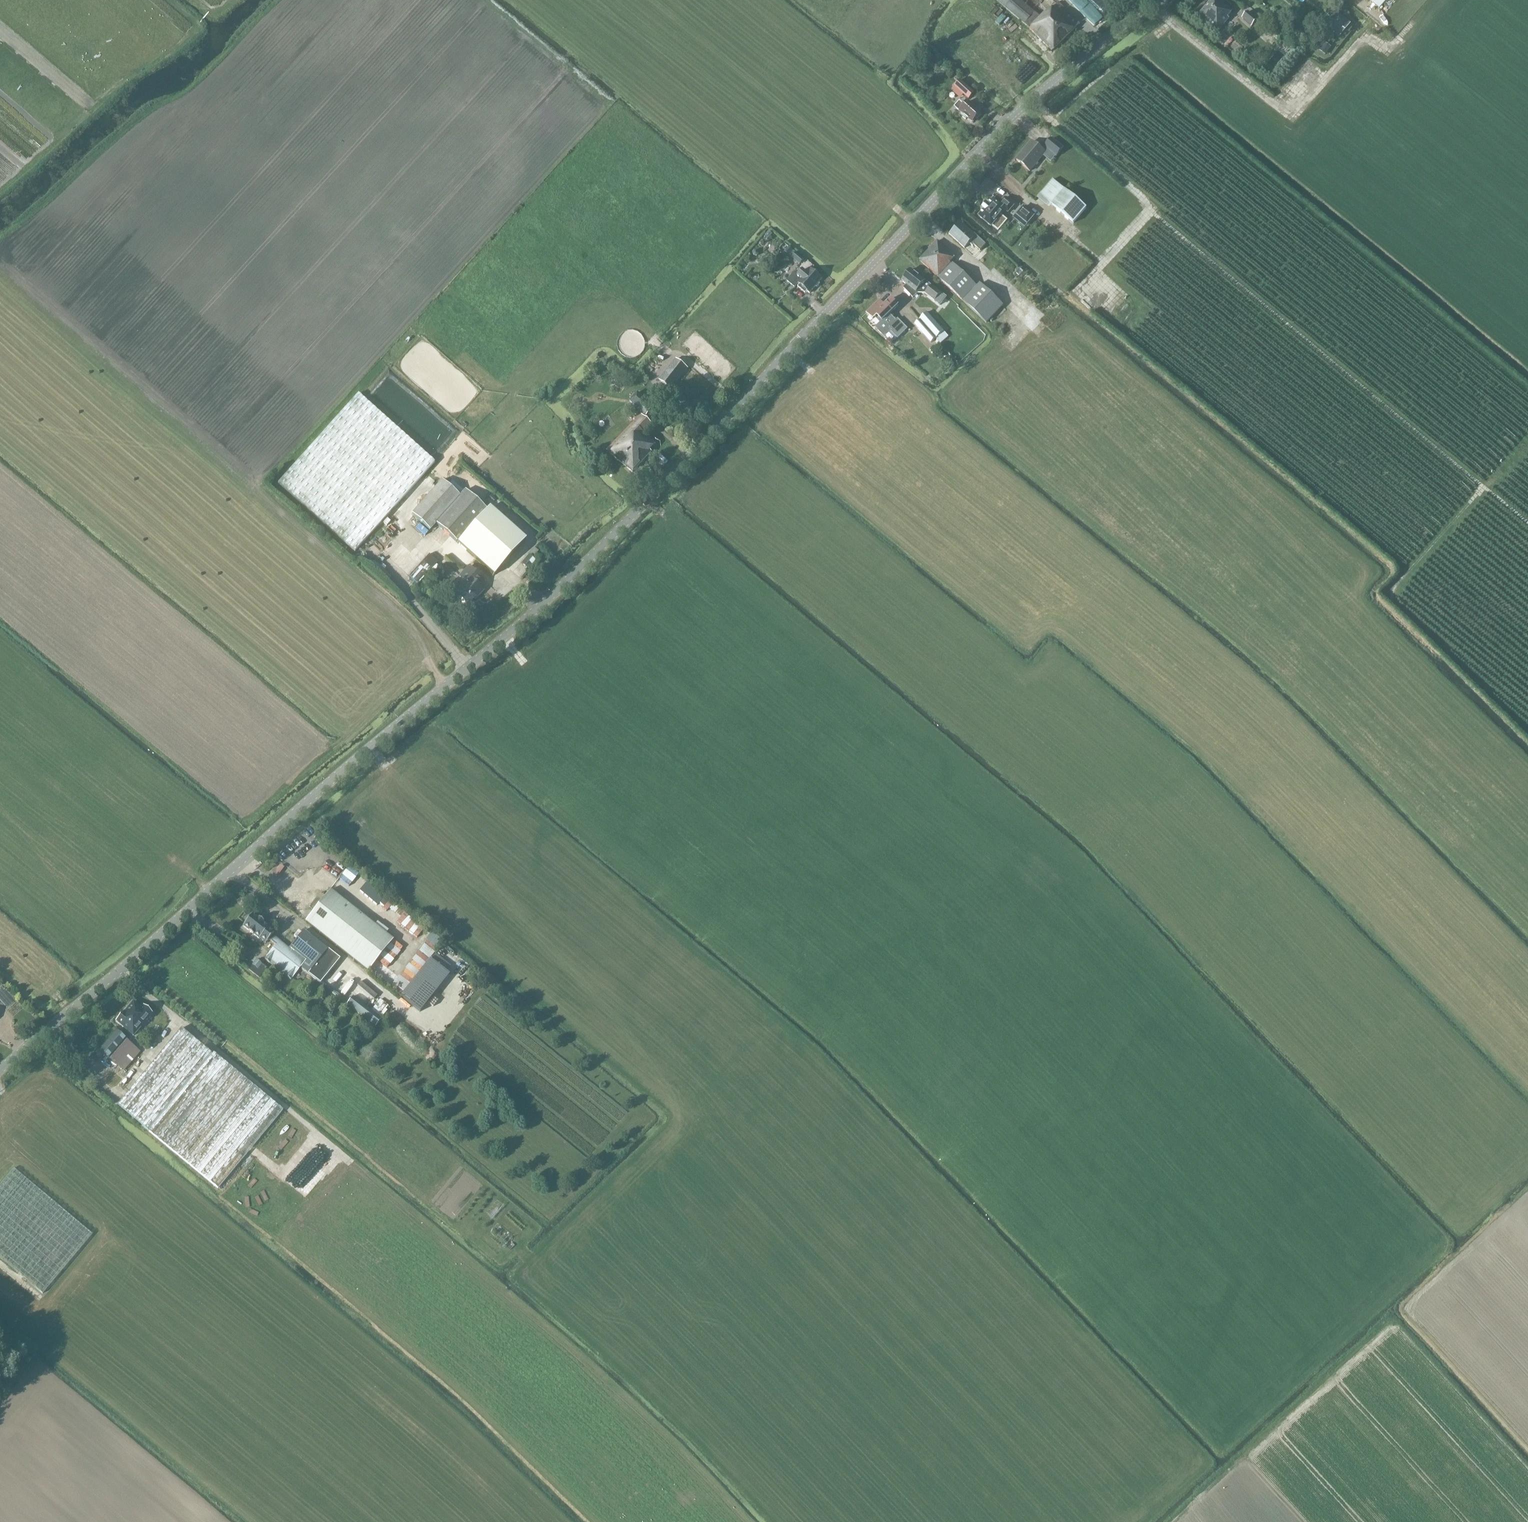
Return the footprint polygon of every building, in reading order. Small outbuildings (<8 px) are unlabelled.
[(1080,24),(1059,3),(1048,13),(1047,11),(1040,18),(1019,0),(996,0),(1006,8),(1029,28),(1052,51),(1080,24)] [(1219,0),(1211,0),(1197,17),(1216,34),(1229,19),(1227,18),(1232,11),(1219,0)] [(1379,8),(1386,0),(1369,0),(1379,8)] [(1351,24),(1332,8),(1321,21),(1340,37),(1351,24)] [(1257,21),(1248,12),(1242,18),(1252,27),(1257,21)] [(975,93),(961,80),(955,86),(969,99),(975,93)] [(959,102),(955,107),(961,113),(960,114),(966,120),(967,118),(972,123),(981,113),(968,102),(964,107),(959,102)] [(1032,142),(1016,160),(1030,172),(1041,159),(1045,153),(1048,150),(1056,157),(1063,149),(1052,139),(1045,147),(1045,148),(1042,151),(1032,142)] [(1086,208),(1053,180),(1040,195),(1073,223),(1086,208)] [(984,210),(979,216),(991,226),(1005,210),(1008,213),(1014,206),(1004,198),(999,204),(993,199),(988,205),(987,204),(982,209),(984,210)] [(986,245),(974,233),(972,235),(960,224),(950,235),(965,248),(970,243),(973,246),(974,245),(980,251),(986,245)] [(920,260),(987,323),(1003,306),(980,284),(977,287),(976,286),(958,269),(957,270),(950,263),(955,258),(937,241),(920,260)] [(796,252),(789,247),(784,252),(789,256),(790,255),(792,257),(791,258),(800,265),(805,259),(796,252)] [(796,271),(787,281),(795,287),(798,283),(810,293),(822,279),(810,269),(806,273),(803,270),(799,274),(796,271)] [(911,270),(902,281),(907,285),(904,288),(913,298),(918,293),(925,293),(940,305),(945,297),(931,286),(926,282),(911,270)] [(866,313),(873,321),(877,317),(882,322),(875,328),(884,337),(892,330),(897,335),(906,326),(900,320),(898,322),(890,314),(899,306),(891,298),(884,305),(880,300),(866,313)] [(936,338),(937,337),(942,343),(949,337),(928,312),(919,320),(935,338),(936,338)] [(931,342),(935,338),(919,320),(915,324),(931,342)] [(676,360),(660,380),(671,389),(688,369),(676,360)] [(607,450),(633,472),(652,452),(650,451),(655,444),(644,433),(652,424),(644,417),(654,407),(638,393),(630,401),(643,414),(607,450)] [(435,462),(359,394),(278,484),(354,552),(435,462)] [(491,578),(524,541),(487,509),(486,510),(465,491),(460,497),(442,480),(412,514),(430,531),(436,524),(457,543),(454,545),(473,562),(491,578)] [(504,513),(528,536),(538,527),(513,503),(504,513)] [(529,555),(522,564),(525,566),(533,558),(529,555)] [(476,595),(478,596),(483,590),(479,586),(484,580),(469,567),(460,577),(466,582),(455,594),(467,605),(476,595)] [(333,863),(340,855),(334,850),(328,859),(333,863)] [(345,875),(341,883),(346,886),(350,877),(345,875)] [(307,921),(360,964),(369,971),(391,942),(329,893),(307,921)] [(384,893),(379,901),(385,904),(390,896),(384,893)] [(395,900),(388,908),(393,913),(400,904),(395,900)] [(301,967),(314,978),(321,983),(339,959),(304,931),(289,949),(272,935),(275,932),(269,928),(269,927),(253,914),(243,926),(260,939),(266,943),(269,939),(277,945),(267,957),(293,977),(301,967)] [(403,965),(413,954),(397,940),(391,946),(393,947),(388,952),(403,965)] [(436,954),(406,991),(422,1003),(447,972),(445,970),(449,965),(436,954)] [(260,978),(268,968),(257,959),(253,965),(250,970),(260,978)] [(395,986),(399,980),(387,973),(384,979),(395,986)] [(360,982),(357,985),(374,999),(377,996),(360,982)] [(353,997),(347,1004),(376,1026),(382,1019),(381,1019),(372,1011),(353,997)] [(380,999),(372,1011),(379,1017),(388,1006),(380,999)] [(134,1002),(127,1010),(144,1024),(153,1014),(144,1006),(141,1009),(134,1002)] [(124,1012),(116,1021),(133,1036),(144,1025),(144,1024),(127,1010),(125,1013),(124,1012)] [(282,1112),(183,1029),(119,1106),(218,1188),(282,1112)] [(116,1030),(99,1050),(117,1066),(134,1046),(116,1030)] [(156,1031),(147,1042),(153,1047),(162,1035),(156,1031)] [(74,1051),(89,1063),(98,1052),(83,1040),(74,1051)] [(14,1169),(0,1186),(0,1258),(43,1293),(92,1234),(14,1169)]
